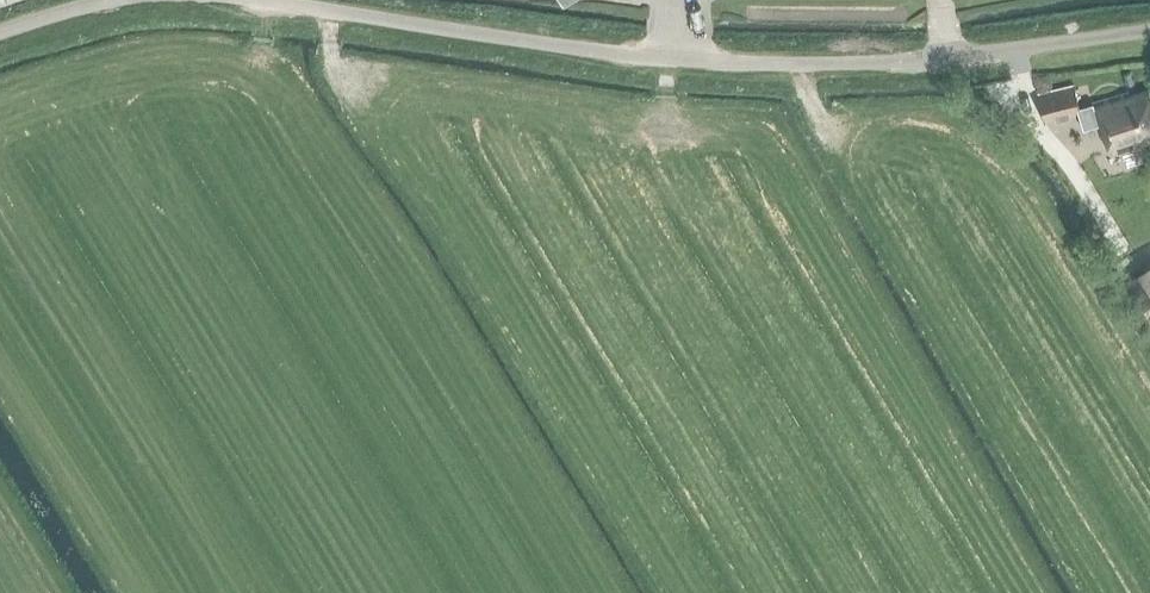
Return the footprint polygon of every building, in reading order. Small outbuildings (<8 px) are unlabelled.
[(1130,73),(1123,75),(1127,85),(1133,83),(1130,73)] [(1037,95),(1043,122),(1080,115),(1074,87),(1037,95)] [(1147,93),(1128,98),(1127,94),(1090,106),(1099,137),(1104,135),(1110,153),(1149,141),(1149,104),(1147,93)] [(1139,310),(1149,304),(1149,266),(1122,284),(1139,310)]
